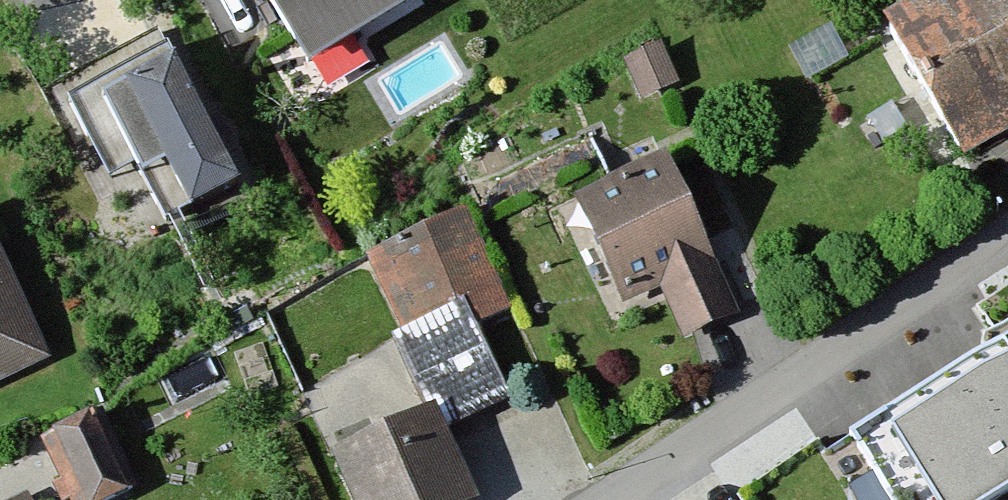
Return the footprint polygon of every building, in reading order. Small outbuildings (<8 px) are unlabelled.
[(310,64),(408,7),(404,0),(272,0),(310,64)] [(885,19),(962,164),(1007,140),(1007,0),(920,0),(885,19)] [(162,31),(36,95),(94,209),(146,182),(165,218),(238,181),(162,31)] [(663,46),(625,63),(641,99),(679,82),(663,46)] [(691,212),(600,252),(622,301),(662,284),(682,331),(734,309),(691,212)] [(466,213),(366,253),(406,354),(507,314),(466,213)] [(45,357),(0,261),(0,378),(45,357)] [(898,435),(940,499),(989,499),(1007,488),(1007,364),(898,435)] [(45,443),(64,481),(55,485),(62,499),(113,499),(137,488),(100,415),(45,443)] [(340,458),(359,499),(470,499),(431,416),(340,458)]
